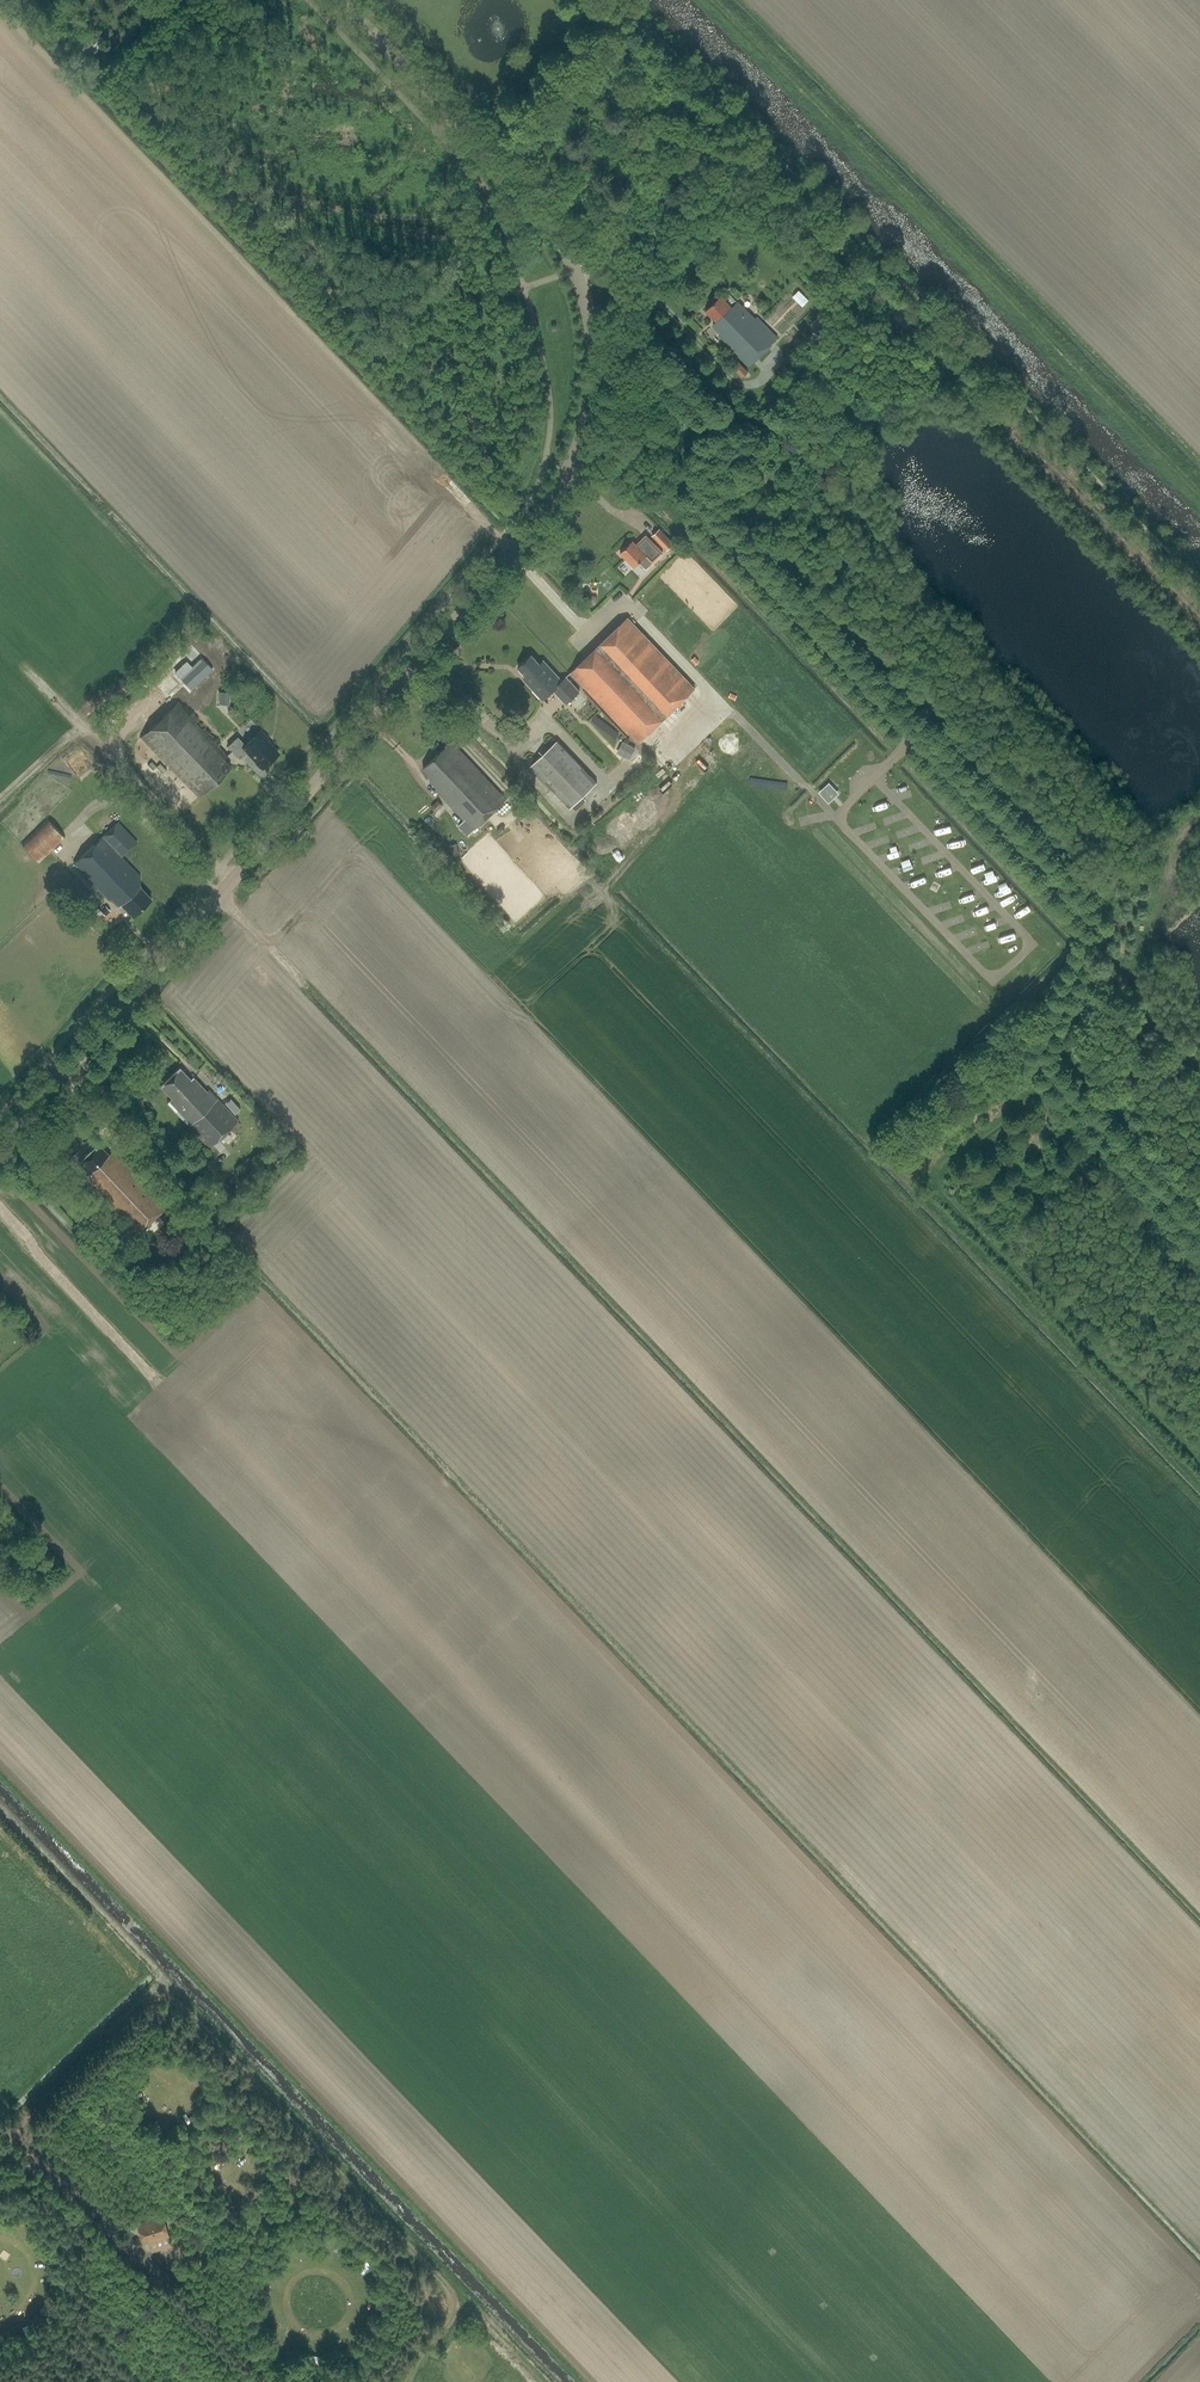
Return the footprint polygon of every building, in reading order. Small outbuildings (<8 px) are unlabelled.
[(107,44),(101,38),(87,53),(98,63),(106,54),(102,50),(107,44)] [(749,366),(778,338),(756,317),(755,319),(738,301),(733,306),(722,295),(706,310),(717,322),(713,325),(722,334),(721,335),(749,365),(749,366)] [(742,378),(748,372),(738,362),(733,368),(742,378)] [(668,550),(675,543),(661,528),(653,536),(668,550)] [(663,553),(647,536),(637,545),(633,541),(621,553),(635,568),(647,556),(654,563),(663,553)] [(662,720),(695,689),(628,618),(570,673),(629,735),(630,734),(639,743),(662,720)] [(554,690),(567,704),(580,692),(567,677),(563,681),(544,661),(540,664),(532,655),(519,668),(527,677),(524,679),(543,700),(554,690)] [(230,704),(230,692),(220,692),(219,704),(230,704)] [(225,794),(239,781),(228,770),(231,767),(224,760),(228,757),(180,707),(182,705),(179,702),(141,737),(199,798),(215,783),(225,794)] [(269,739),(261,731),(246,745),(238,737),(228,746),(240,759),(248,752),(256,761),(256,763),(260,767),(262,767),(263,768),(271,761),(272,761),(277,757),(277,755),(279,754),(267,741),(269,739)] [(628,758),(634,747),(622,740),(616,751),(628,758)] [(469,836),(507,800),(452,741),(423,768),(433,779),(430,781),(438,789),(437,790),(465,820),(459,826),(469,836)] [(571,808),(597,783),(557,741),(531,767),(571,808)] [(835,794),(828,786),(823,791),(830,798),(835,794)] [(436,811),(443,805),(439,801),(432,807),(436,811)] [(41,862),(66,838),(47,819),(22,843),(41,862)] [(133,917),(152,899),(140,887),(141,876),(122,857),(138,842),(118,822),(74,863),(110,901),(111,899),(119,907),(121,904),(133,917)] [(106,916),(111,911),(106,906),(101,911),(106,916)] [(209,1148),(238,1121),(209,1090),(207,1092),(193,1078),(191,1080),(179,1068),(161,1085),(172,1098),(169,1101),(170,1101),(172,1099),(191,1120),(187,1124),(209,1148)] [(138,1234),(169,1205),(122,1156),(119,1158),(112,1151),(109,1154),(98,1144),(79,1162),(89,1173),(86,1176),(97,1187),(95,1189),(138,1234)] [(170,2243),(168,2238),(170,2237),(163,2213),(136,2222),(144,2246),(156,2242),(158,2247),(170,2243)]
